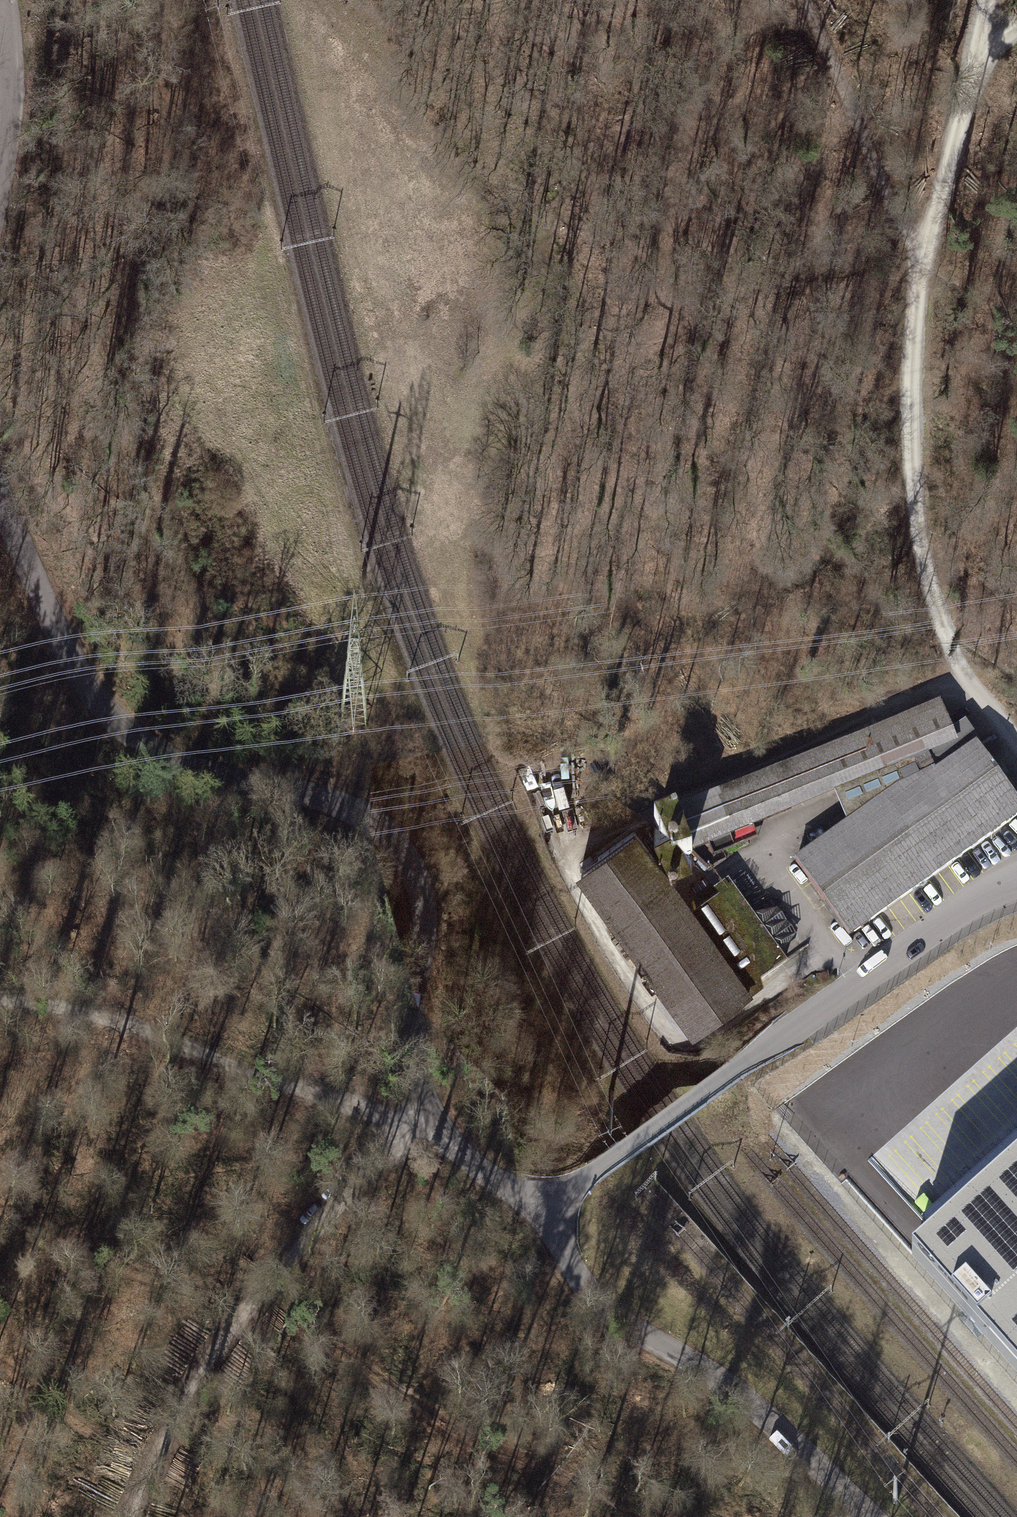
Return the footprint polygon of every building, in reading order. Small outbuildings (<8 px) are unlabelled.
[(938,702),(674,813),(690,850),(834,789),(953,738),(951,732),(938,702)] [(799,858),(850,931),(1016,815),(1016,804),(961,725),(951,732),(953,738),(834,789),(849,825),(799,858)] [(691,854),(690,850),(674,813),(672,809),(651,818),(670,863),(691,854)] [(632,828),(576,868),(690,1027),(745,987),(688,907),(632,828)] [(688,907),(745,987),(783,960),(726,880),(688,907)] [(912,1255),(1016,1372),(1016,1161),(912,1255)]
